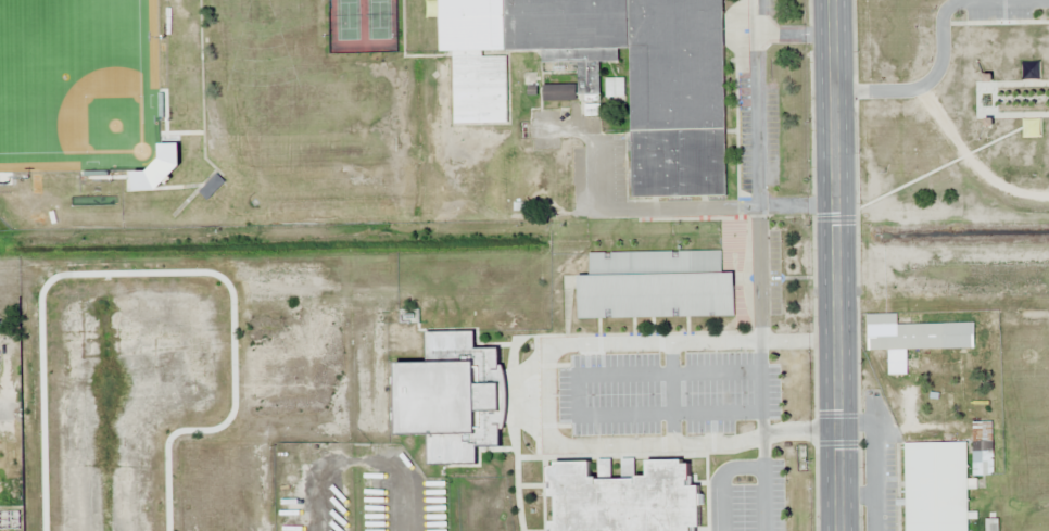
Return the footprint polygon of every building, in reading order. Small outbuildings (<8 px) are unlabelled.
[(541,51),(541,63),(577,62),(577,94),(583,94),(584,116),(599,116),(599,94),(601,94),(601,62),(619,61),(618,49),(629,48),(631,195),(724,194),(722,0),(441,0),(442,51),(454,51),(456,123),(506,122),(505,55),(482,56),(482,52),(541,51)] [(225,183),(217,175),(199,192),(207,200),(225,183)] [(734,273),(722,273),(721,250),(589,252),(589,275),(578,275),(578,318),(735,316),(734,273)] [(866,350),(975,349),(974,324),(897,324),(897,314),(866,314),(866,350)] [(993,425),(972,425),(972,476),(993,476),(993,425)] [(905,530),(968,530),(968,515),(966,484),(968,484),(966,442),(903,443),(905,530)] [(698,487),(690,487),(690,466),(678,461),(647,462),(648,477),(597,479),(591,477),(591,462),(549,464),(550,496),(552,496),(553,530),(700,530),(698,487)]
